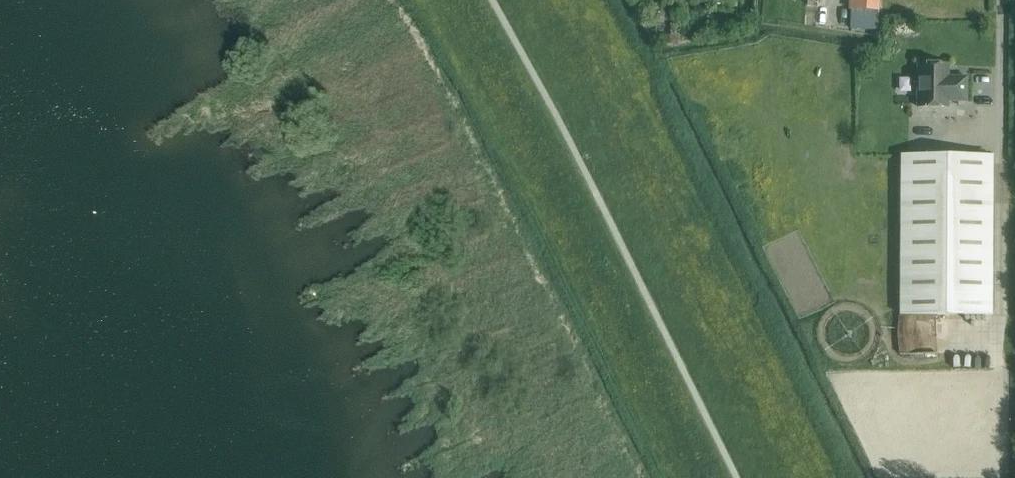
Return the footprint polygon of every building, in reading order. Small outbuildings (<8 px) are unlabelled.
[(879,11),(880,0),(849,0),(848,10),(879,11)] [(850,31),(877,37),(880,24),(853,18),(850,31)] [(948,64),(938,64),(937,63),(929,63),(927,64),(917,64),(917,107),(947,107),(947,101),(966,101),(966,76),(954,76),(953,80),(948,80),(948,64)] [(892,74),(892,89),(913,90),(913,75),(892,74)] [(991,315),(993,155),(900,154),(899,314),(991,315)]
